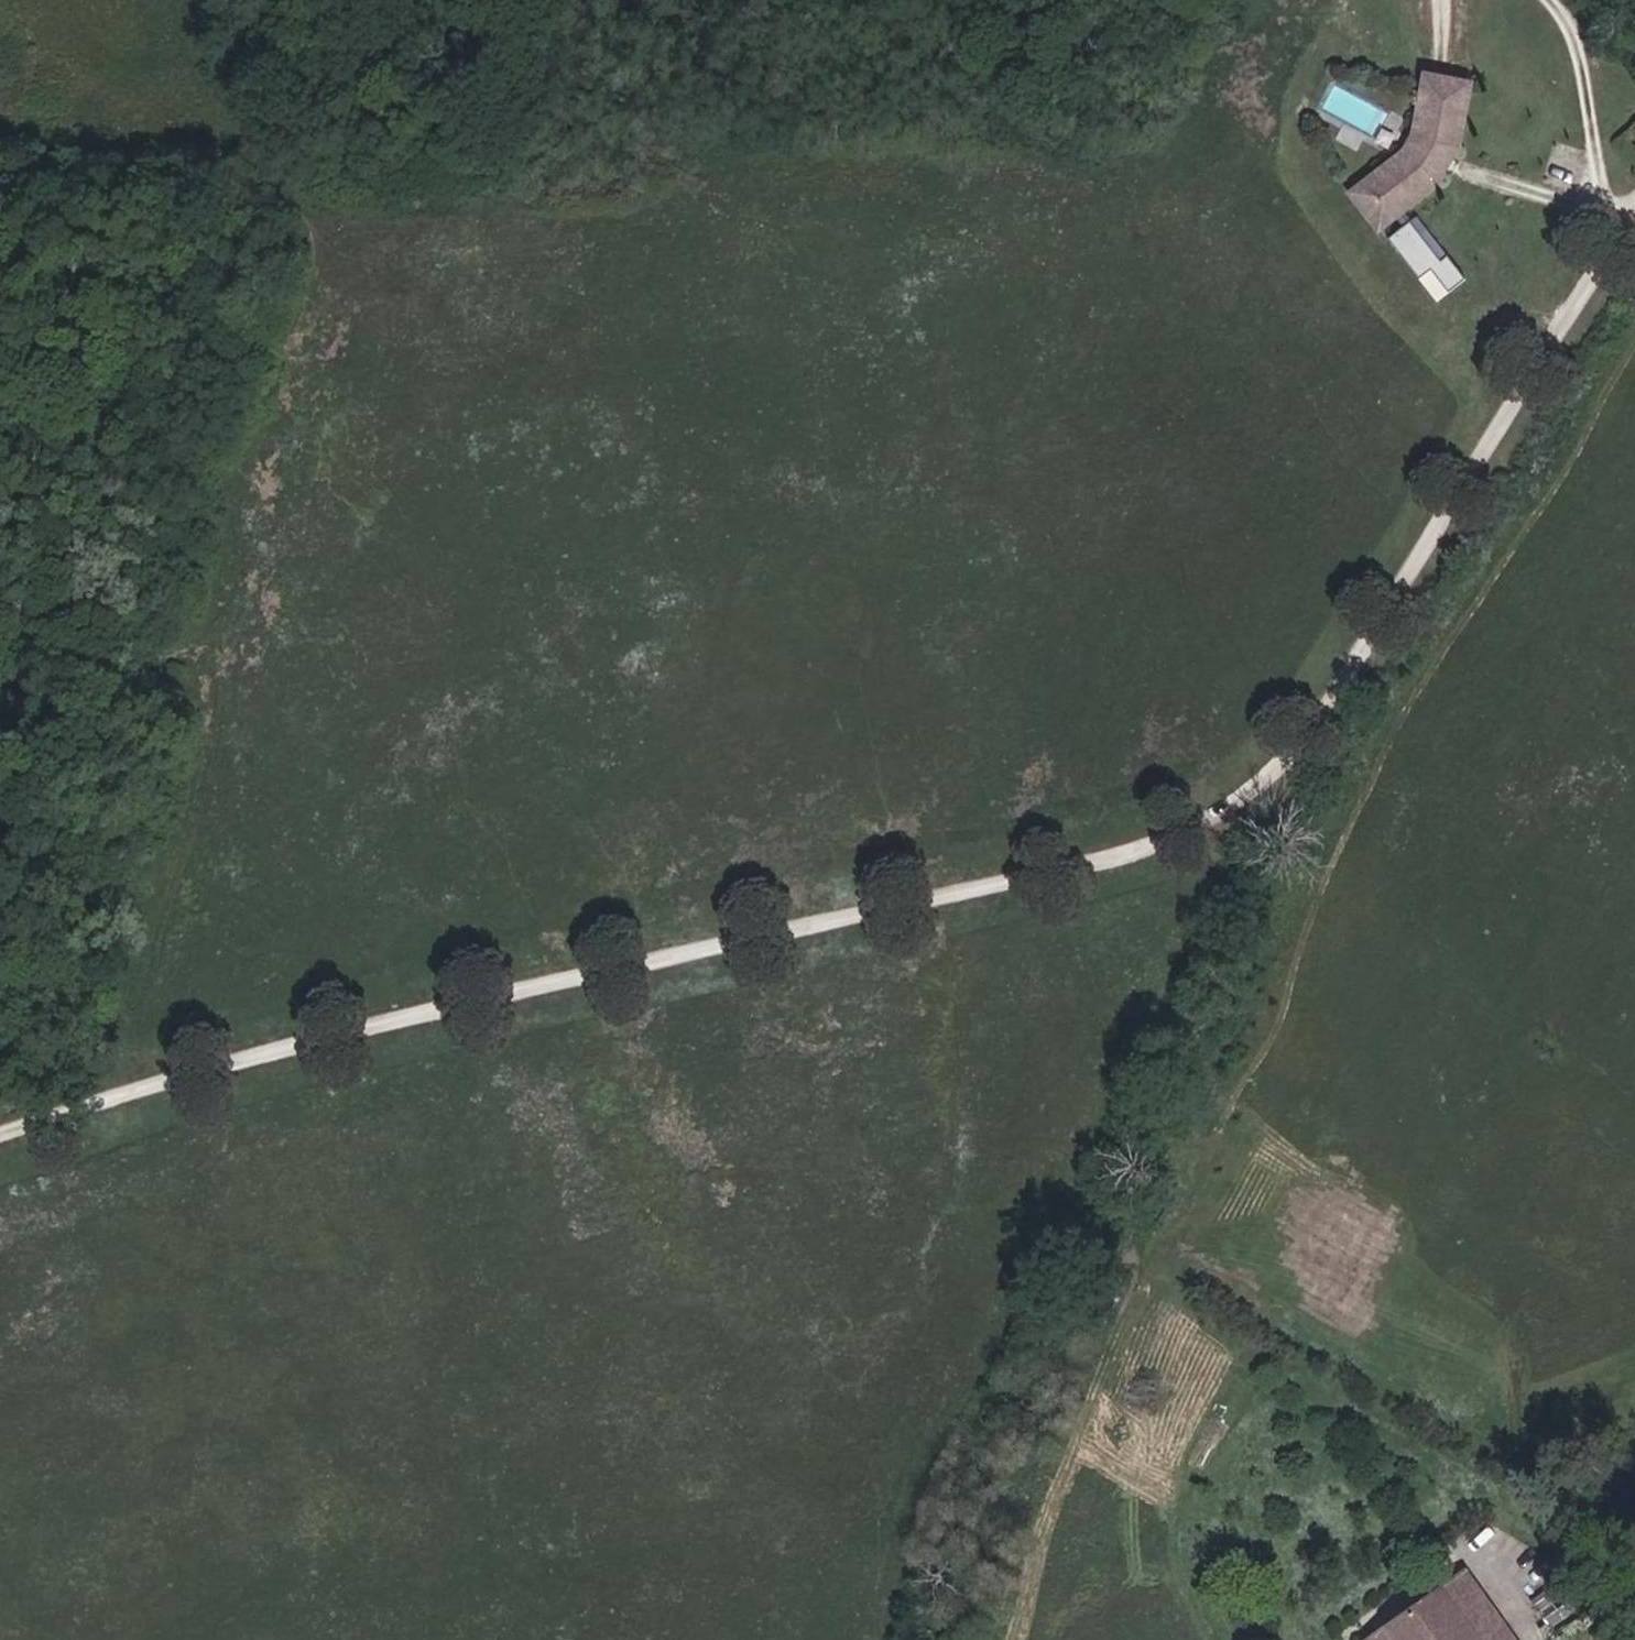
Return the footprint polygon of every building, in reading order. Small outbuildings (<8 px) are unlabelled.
[(1372,184),(1401,219),(1442,184),(1437,178),(1454,146),(1463,147),(1472,83),(1427,76),(1418,140),(1414,149),(1372,184)] [(1401,219),(1372,184),(1345,188),(1373,222),(1401,219)] [(1395,236),(1425,276),(1439,265),(1455,286),(1469,276),(1422,215),(1395,236)] [(1466,1570),(1366,1639),(1516,1639),(1466,1570)] [(1555,1626),(1579,1606),(1559,1581),(1534,1600),(1555,1626)]
